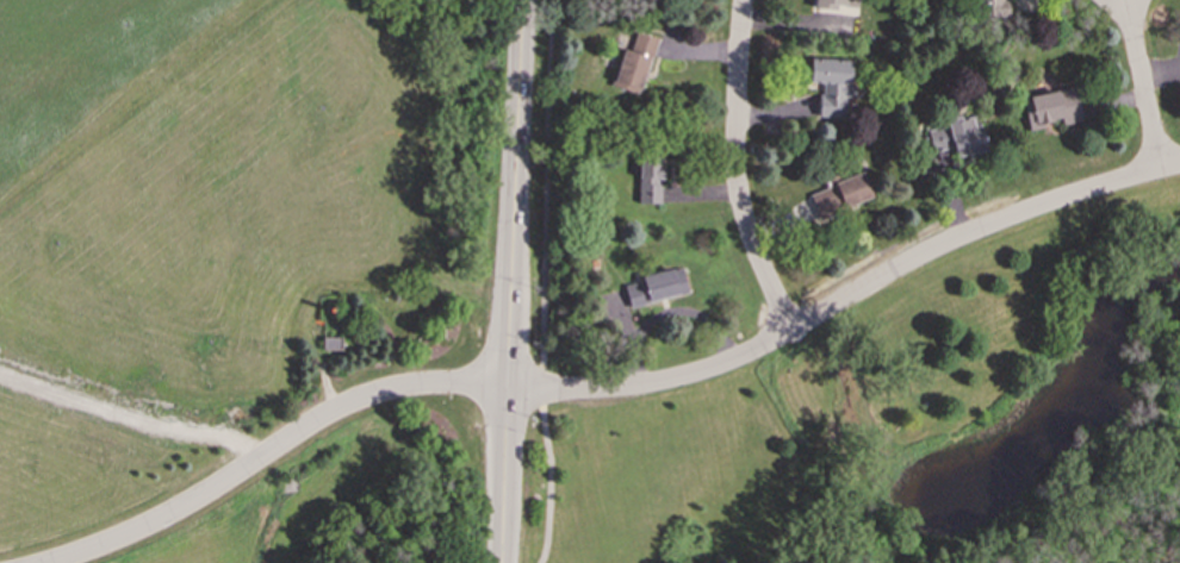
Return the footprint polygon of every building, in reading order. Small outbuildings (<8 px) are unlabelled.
[(811,10),(855,14),(856,0),(812,0),(811,10)] [(980,18),(1007,17),(1007,0),(1001,0),(979,0),(980,18)] [(621,48),(611,87),(641,94),(654,37),(634,32),(629,50),(621,48)] [(819,117),(843,117),(844,96),(850,96),(851,60),(809,58),(808,82),(819,83),(819,117)] [(1026,126),(1060,120),(1061,125),(1080,121),(1074,87),(1021,96),(1026,126)] [(985,150),(979,125),(973,126),(970,115),(948,120),(949,126),(930,130),(933,151),(954,148),(955,156),(985,150)] [(663,151),(639,150),(636,204),(658,204),(659,177),(662,179),(663,151)] [(871,199),(862,173),(811,192),(820,218),(871,199)] [(688,293),(681,267),(640,276),(641,281),(623,286),(628,307),(688,293)]
